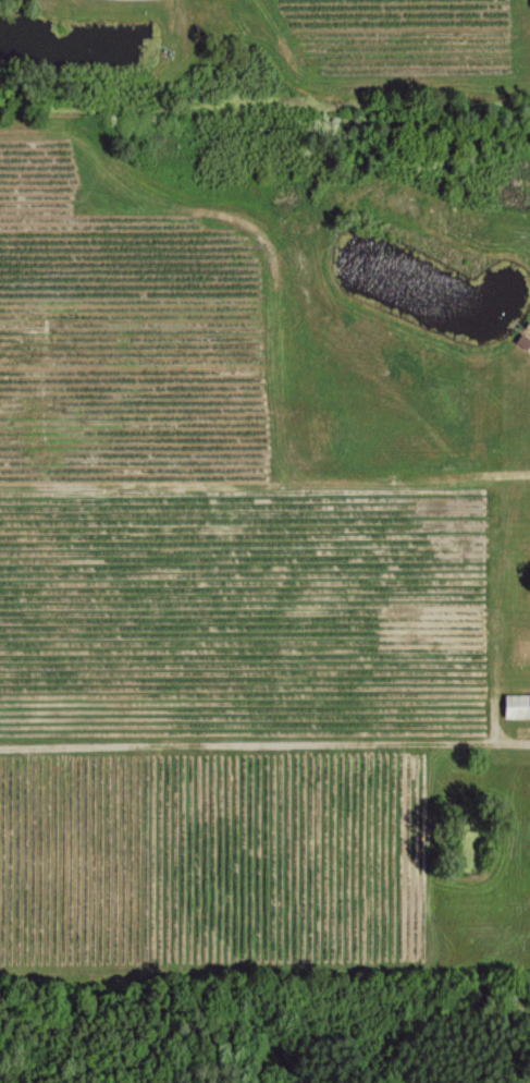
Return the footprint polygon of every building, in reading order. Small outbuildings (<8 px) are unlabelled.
[(529,716),(529,693),(501,694),(502,717),(529,716)]
